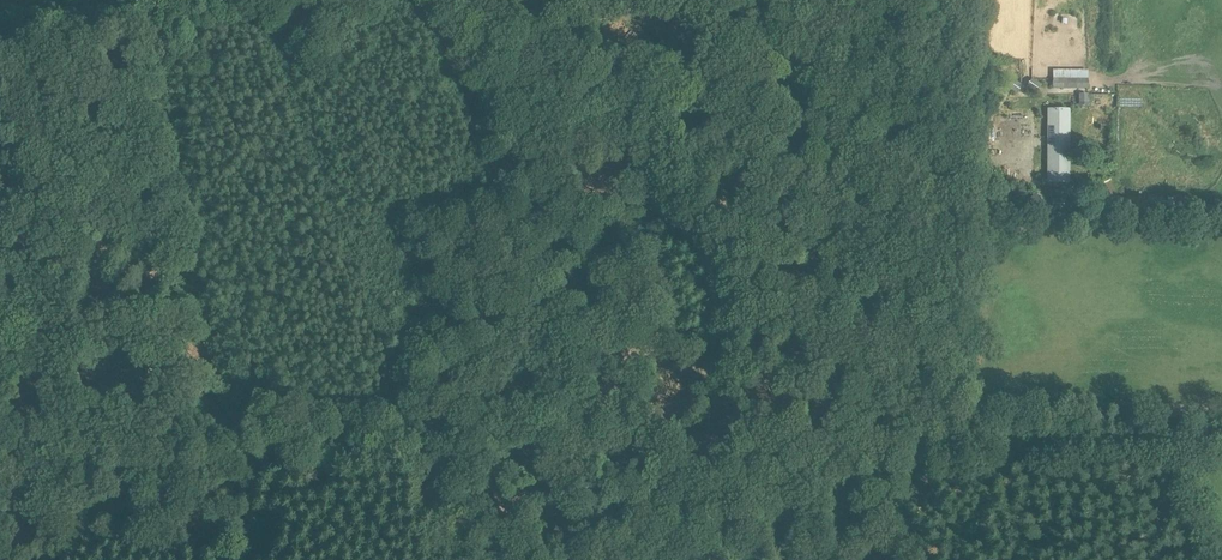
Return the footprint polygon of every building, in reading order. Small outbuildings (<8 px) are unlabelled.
[(989,77),(983,86),(993,92),(996,94),(1002,86),(999,83),(989,77)] [(1012,78),(1006,86),(1016,93),(1017,94),(1023,86),(1022,85),(1012,78)] [(1032,78),(1027,86),(1036,92),(1038,94),(1044,86),(1042,84),(1032,78)] [(1089,79),(1054,79),(1054,89),(1089,88),(1089,79)] [(1079,105),(1079,107),(1089,107),(1089,105),(1089,94),(1079,94),(1079,105)] [(989,95),(983,104),(992,110),(994,112),(1000,104),(998,102),(989,95)] [(1068,108),(1049,108),(1049,180),(1068,180),(1068,108)] [(983,181),(980,182),(986,191),(988,189),(998,183),(993,175),(983,181)] [(1088,182),(1078,182),(1078,193),(1088,193),(1088,182)] [(994,196),(984,203),(991,211),(1000,204),(1002,202),(997,194),(994,196)] [(1052,211),(1064,211),(1064,201),(1052,201),(1052,211)] [(1076,201),(1076,210),(1089,210),(1089,201),(1076,201)]
